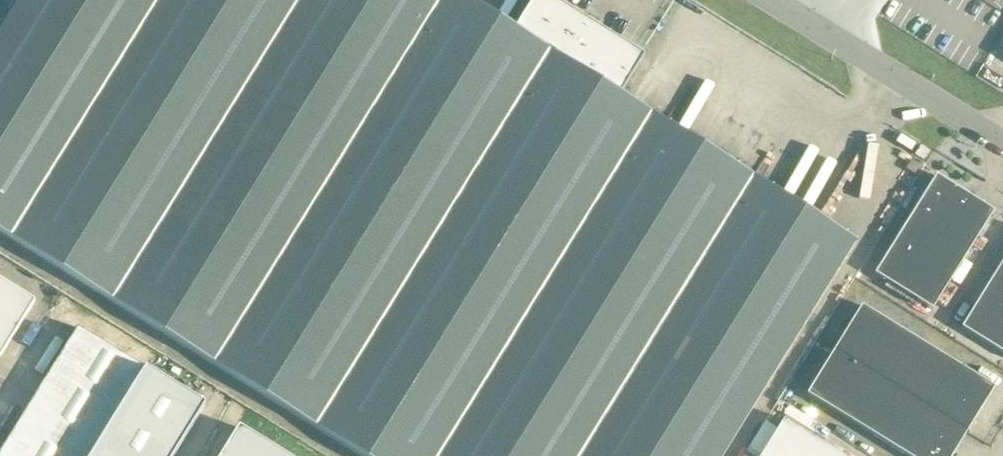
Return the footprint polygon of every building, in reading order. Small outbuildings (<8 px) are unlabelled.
[(750,411),(856,241),(620,94),(515,29),(469,0),(18,0),(0,30),(0,232),(361,455),(723,455),(750,411)] [(515,29),(620,94),(644,55),(555,0),(533,0),(515,29)] [(921,145),(915,155),(924,161),(930,151),(921,145)] [(912,160),(906,169),(915,175),(920,166),(912,160)] [(994,211),(936,175),(875,274),(933,310),(994,211)] [(962,328),(1002,353),(1002,261),(962,328)] [(35,301),(0,280),(0,357),(35,301)] [(834,350),(967,432),(969,433),(969,432),(968,431),(995,387),(862,306),(834,350)] [(0,452),(0,455),(174,455),(205,407),(145,370),(77,328),(0,452)] [(967,432),(834,350),(807,394),(907,455),(953,455),(967,432)] [(784,419),(761,455),(844,455),(784,419)] [(221,455),(285,455),(239,427),(221,455)]
